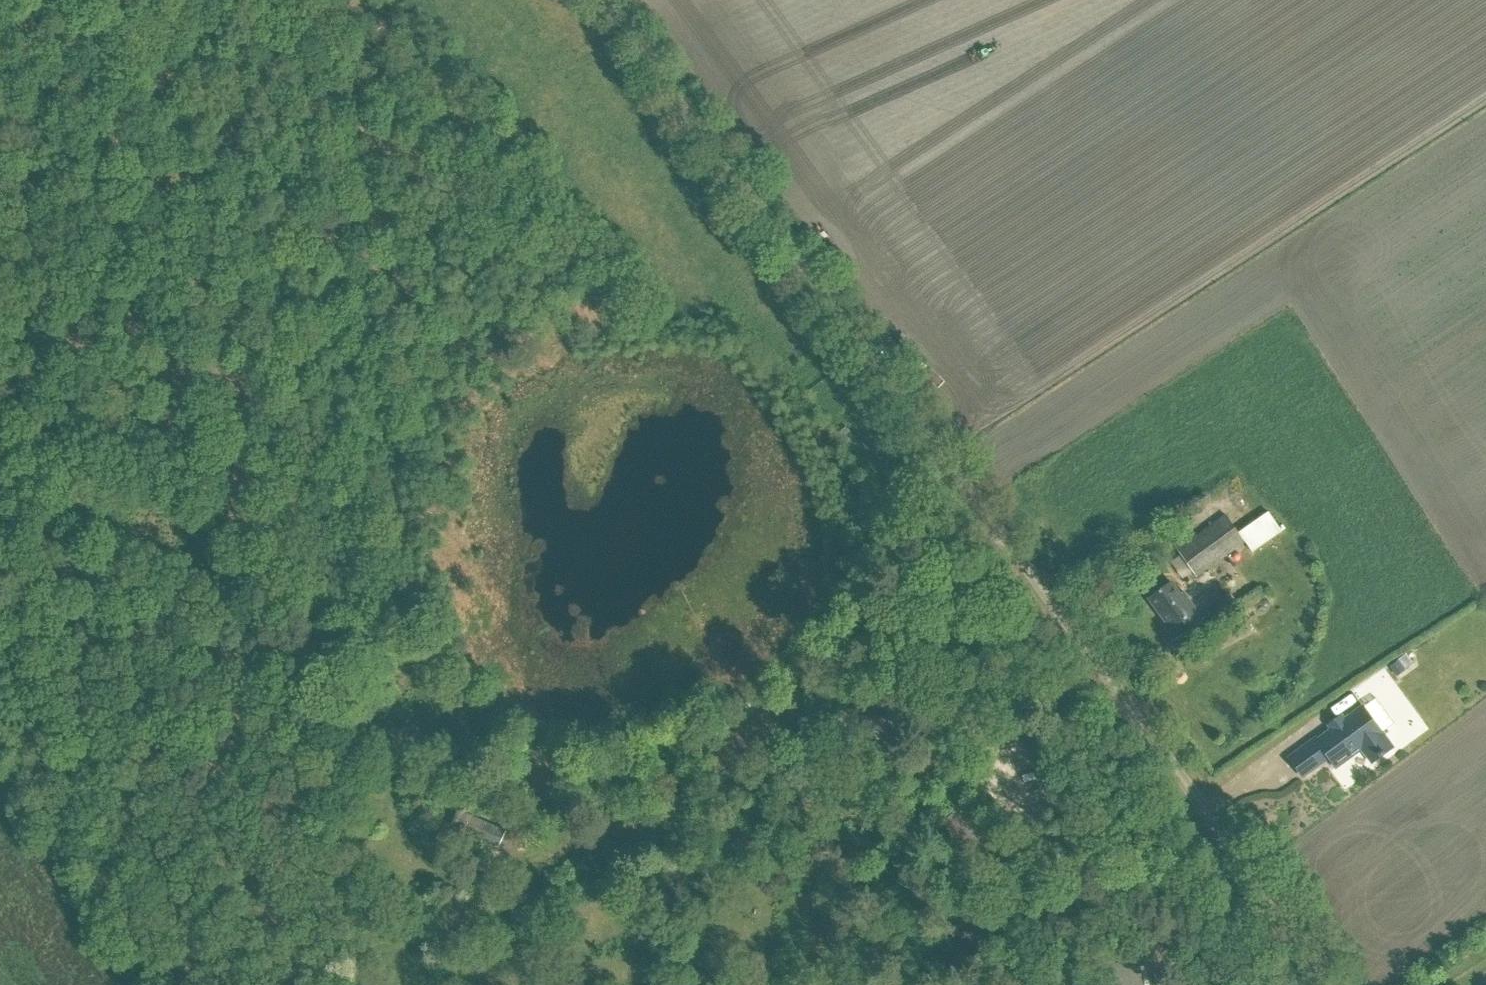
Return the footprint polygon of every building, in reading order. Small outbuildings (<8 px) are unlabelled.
[(1204,530),(1176,551),(1195,577),(1244,541),(1253,553),(1283,531),(1268,511),(1238,533),(1231,524),(1242,516),(1236,507),(1223,517),(1209,498),(1191,512),(1204,530)] [(1168,584),(1146,600),(1175,640),(1201,621),(1182,595),(1178,598),(1168,584)] [(1313,739),(1286,759),(1300,778),(1326,759),(1333,769),(1359,750),(1368,762),(1376,756),(1377,758),(1382,754),(1381,752),(1389,747),(1360,707),(1342,721),(1339,717),(1328,725),(1327,728),(1329,730),(1314,741),(1313,739)] [(961,803),(941,822),(965,848),(985,829),(961,803)] [(456,808),(450,823),(476,832),(481,818),(456,808)]
